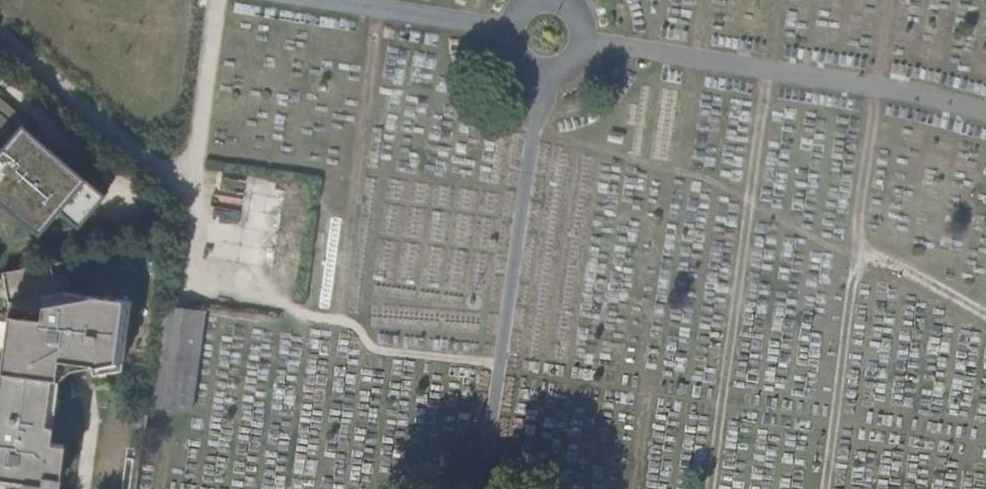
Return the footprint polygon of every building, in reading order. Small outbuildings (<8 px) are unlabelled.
[(87,205),(119,165),(44,102),(0,152),(0,236),(87,205)] [(65,457),(51,455),(61,391),(73,381),(92,379),(120,367),(131,305),(71,295),(68,276),(54,278),(51,267),(3,275),(9,306),(0,364),(0,488),(60,488),(65,457)] [(205,313),(162,305),(148,407),(193,412),(205,313)]
